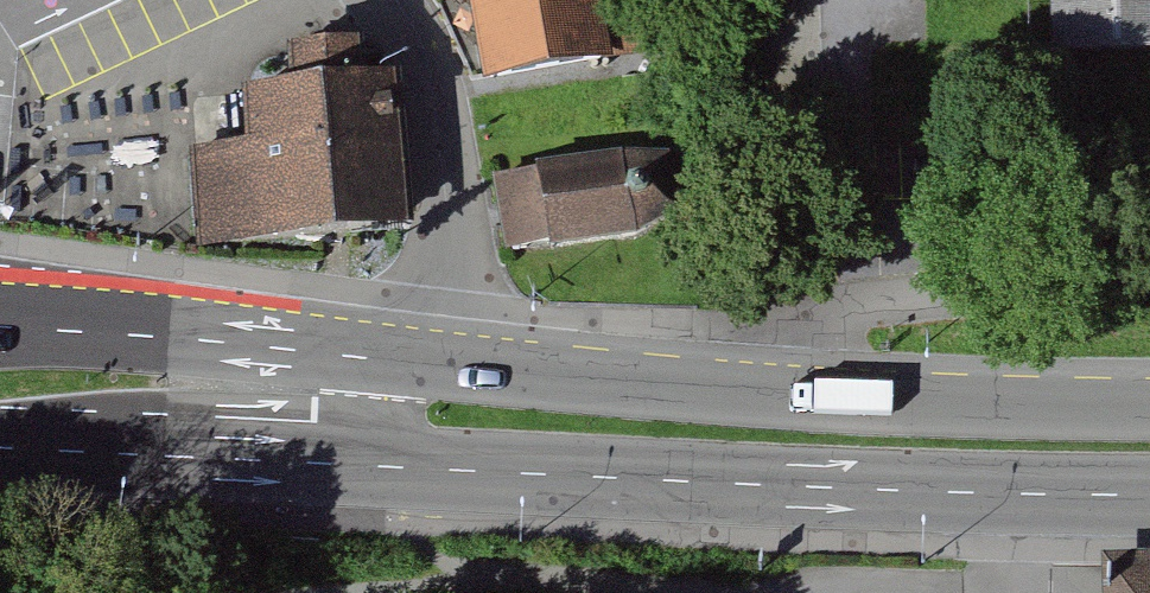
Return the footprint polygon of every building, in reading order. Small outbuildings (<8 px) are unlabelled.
[(491,76),(656,48),(651,0),(477,0),(491,76)] [(1057,52),(1149,48),(1149,0),(1054,0),(1057,52)] [(194,150),(200,228),(407,212),(396,81),(359,84),(356,49),(294,53),(297,90),(251,93),(255,146),(194,150)] [(549,248),(549,250),(636,237),(680,215),(671,159),(624,153),(536,165),(537,170),(543,207),(549,248)] [(505,254),(549,248),(543,207),(537,170),(494,176),(499,213),(505,254)] [(1101,592),(1149,592),(1149,558),(1100,560),(1101,592)]
